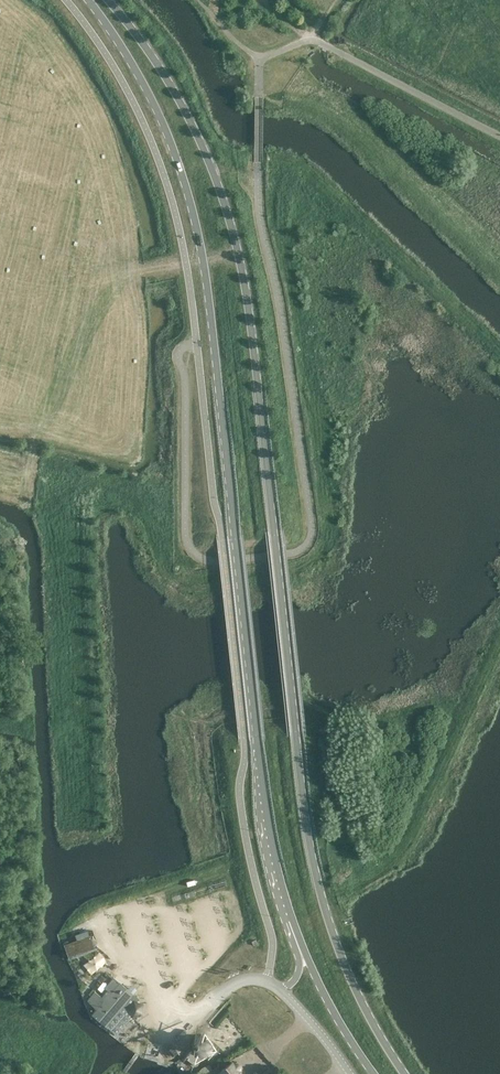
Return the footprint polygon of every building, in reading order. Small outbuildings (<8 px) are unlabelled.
[(178,894),(180,898),(222,885),(220,881),(178,894)] [(90,935),(65,944),(71,959),(95,950),(90,935)] [(118,985),(115,982),(102,997),(95,991),(87,1001),(89,1002),(96,1010),(93,1014),(106,1025),(124,1005),(126,1008),(134,1001),(136,1001),(139,999),(120,983),(118,985)] [(132,1018),(143,1015),(143,1004),(136,1001),(134,1001),(126,1008),(132,1018)] [(208,1057),(212,1052),(212,1043),(206,1038),(196,1038),(191,1045),(194,1053),(192,1053),(186,1058),(195,1065),(200,1060),(200,1058),(208,1057)] [(172,1056),(173,1055),(177,1052),(173,1048),(168,1051),(172,1056)] [(241,1069),(233,1059),(218,1071),(221,1073),(245,1073),(241,1069)] [(199,1073),(200,1073),(212,1069),(210,1064),(202,1067),(198,1071),(199,1073)]
